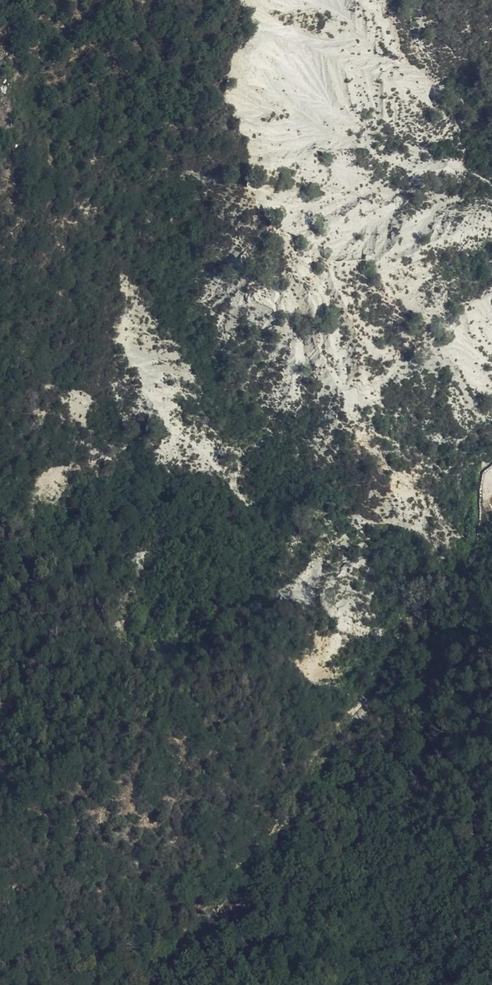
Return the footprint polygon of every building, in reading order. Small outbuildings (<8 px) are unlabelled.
[(4,898),(17,905),(23,894),(10,887),(4,898)]
